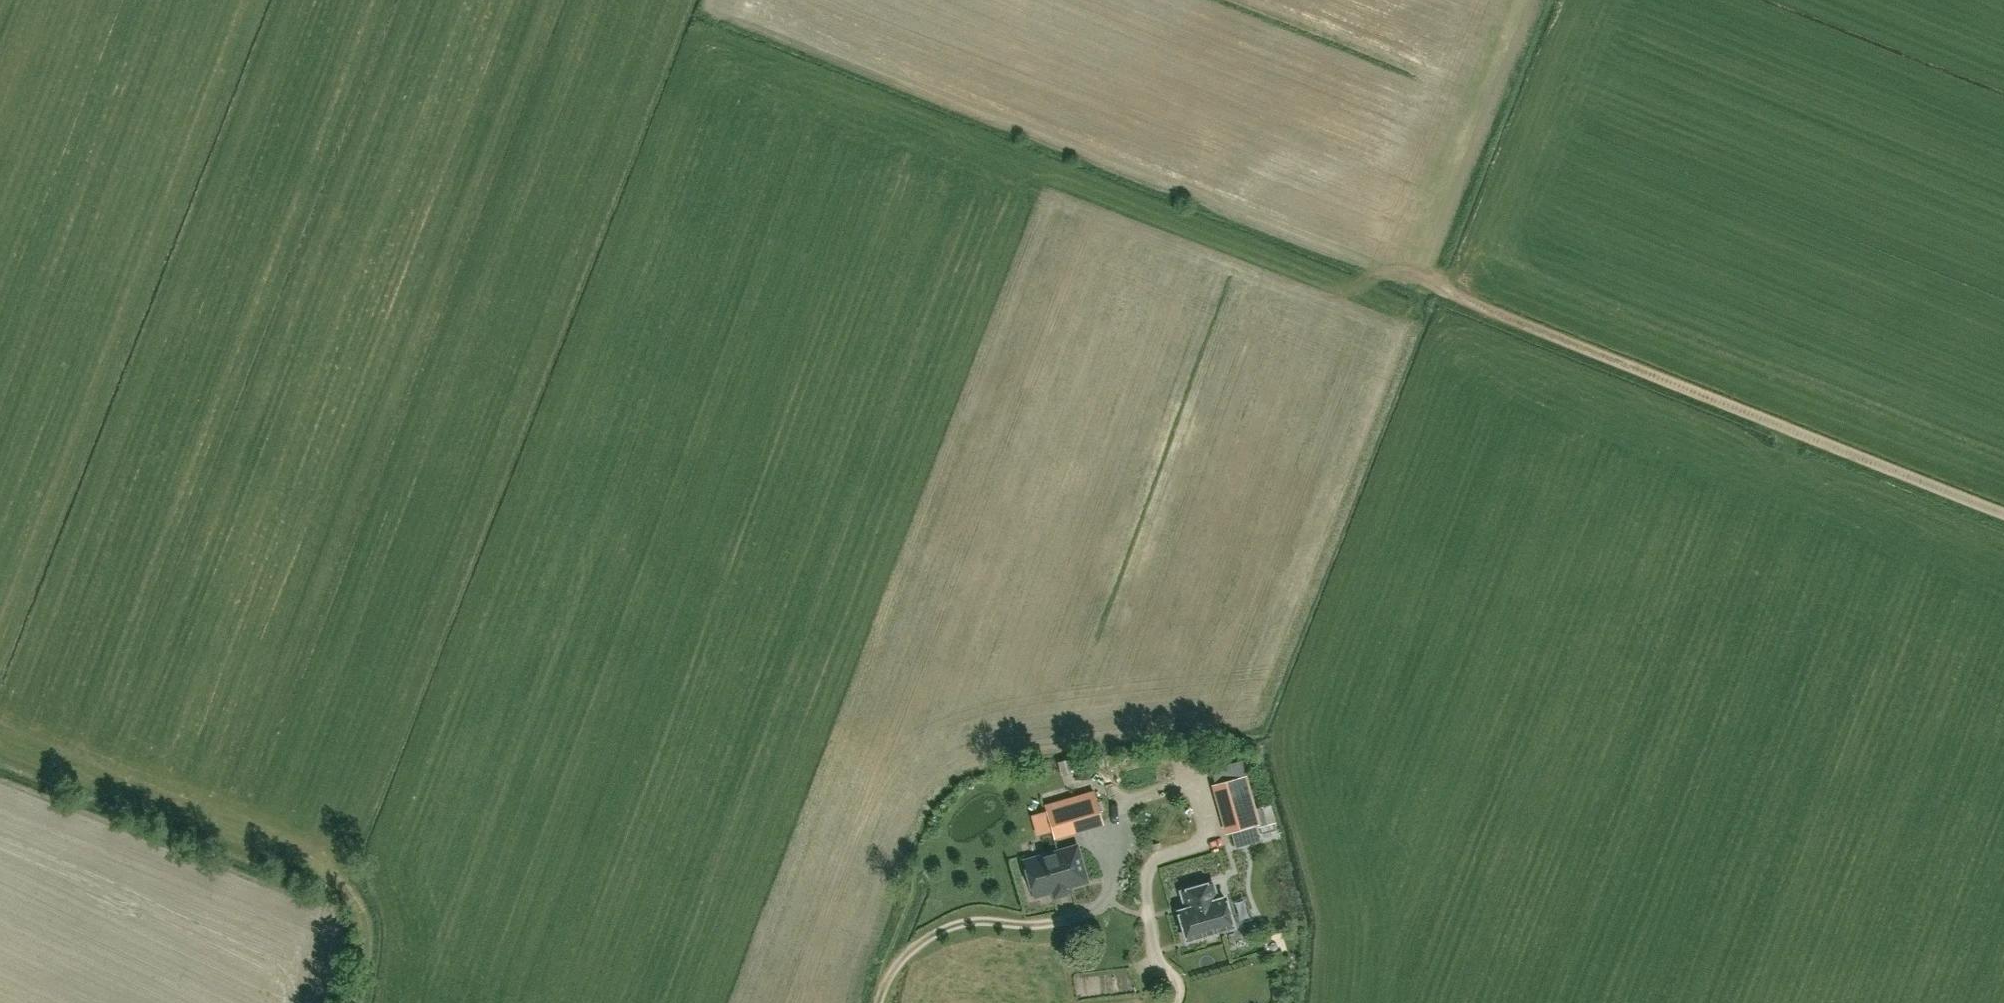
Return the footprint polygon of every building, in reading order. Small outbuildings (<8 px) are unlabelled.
[(1238,778),(1203,788),(1235,904),(1270,894),(1238,778)] [(1046,805),(1055,836),(1102,822),(1093,791),(1046,805)] [(1035,896),(1087,881),(1077,846),(1025,861),(1035,896)] [(1179,911),(1187,940),(1233,927),(1225,898),(1217,900),(1212,883),(1181,892),(1186,909),(1179,911)]
